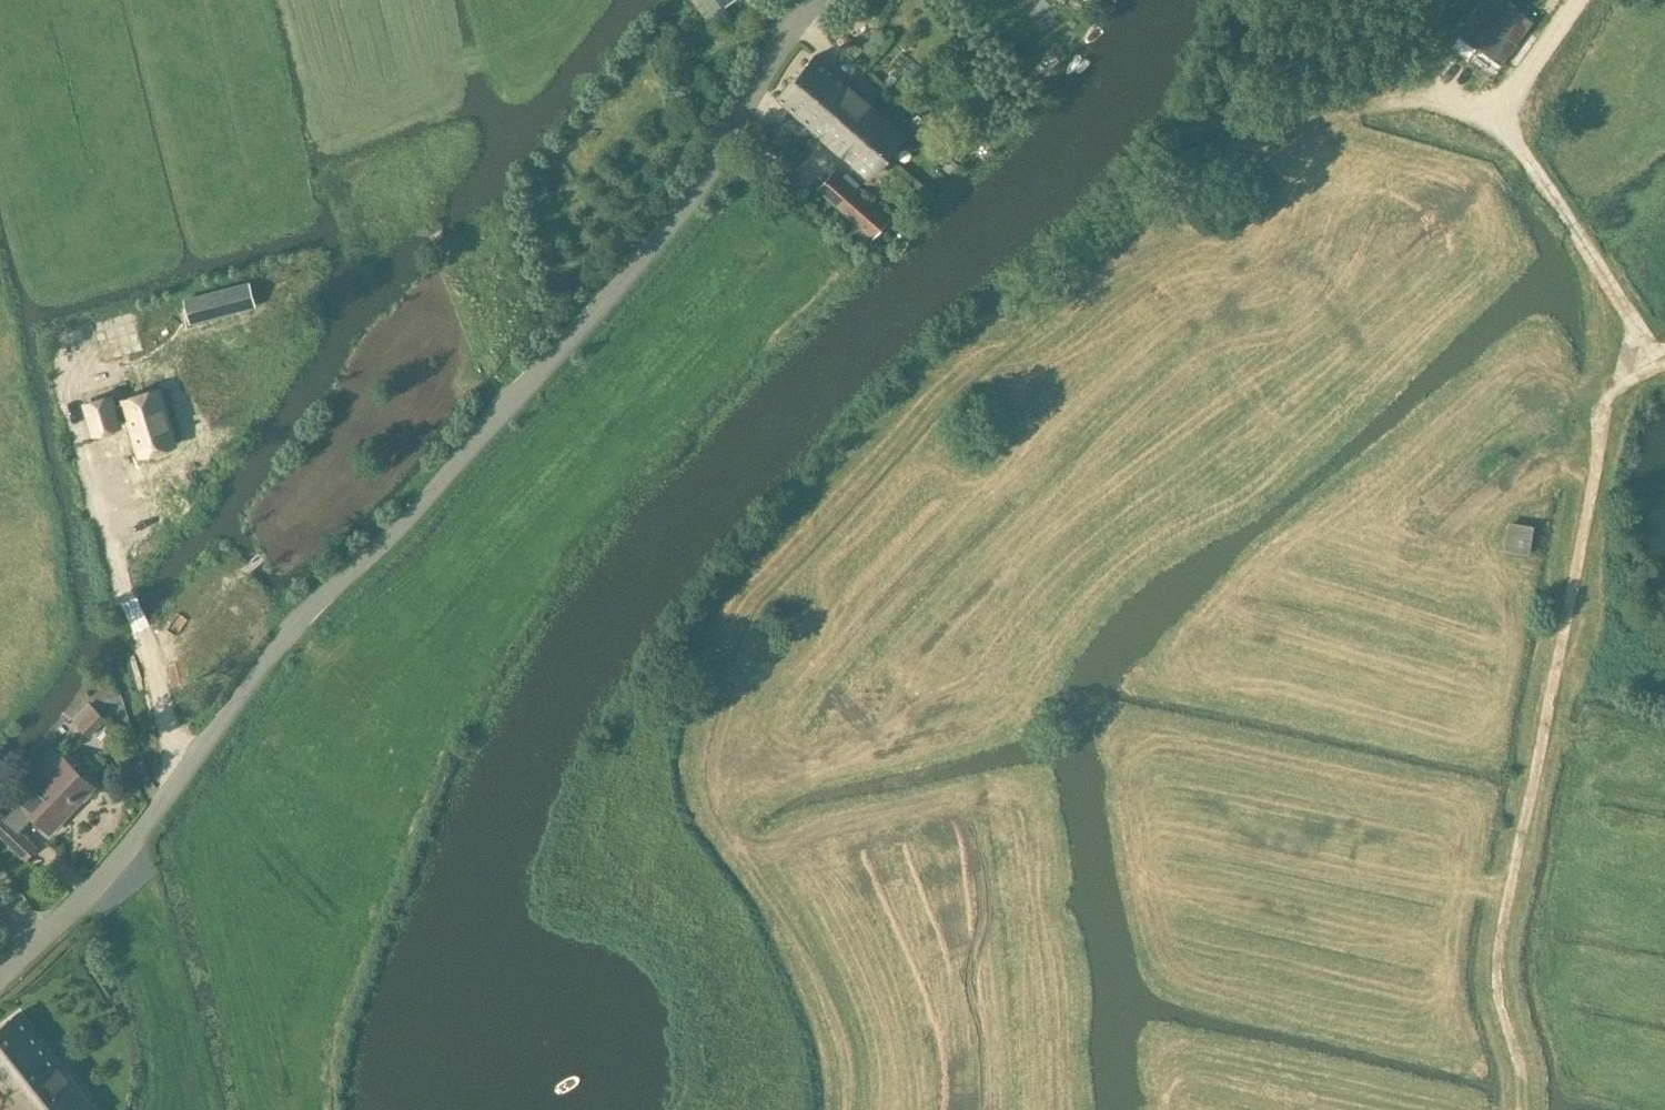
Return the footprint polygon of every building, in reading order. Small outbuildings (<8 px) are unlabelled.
[(1512,0),(1480,0),(1457,32),(1502,62),(1535,16),(1512,0)] [(830,107),(850,86),(815,55),(796,75),(830,107)] [(777,97),(817,133),(830,117),(825,113),(830,107),(796,75),(777,97)] [(830,107),(888,156),(906,136),(850,86),(830,107)] [(868,178),(888,156),(830,107),(825,113),(830,117),(817,133),(868,178)] [(751,137),(761,143),(769,127),(760,121),(751,137)] [(818,188),(873,235),(887,219),(833,172),(818,188)] [(231,293),(192,303),(198,327),(237,317),(231,293)] [(174,445),(158,390),(138,396),(124,400),(125,405),(114,408),(111,396),(100,400),(85,404),(94,434),(109,429),(120,426),(118,422),(129,419),(140,455),(155,451),(174,445)] [(89,703),(73,720),(91,736),(106,719),(89,703)] [(18,803),(6,815),(0,810),(0,836),(26,860),(38,847),(21,831),(34,817),(50,832),(94,786),(63,756),(18,803)] [(92,1109),(20,1011),(0,1026),(0,1082),(8,1092),(20,1109),(91,1109),(92,1109)]
